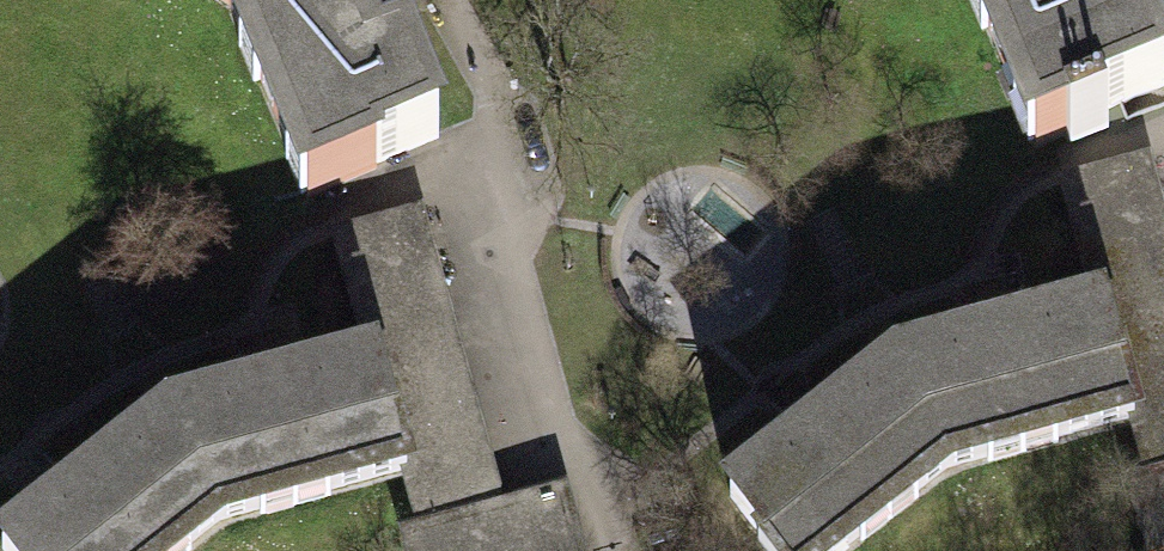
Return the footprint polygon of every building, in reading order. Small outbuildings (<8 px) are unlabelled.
[(228,7),(307,197),(376,169),(374,164),(433,140),(401,62),(365,76),(334,0),(218,0),(228,7)] [(1035,144),(1065,132),(1070,144),(1110,128),(1103,111),(1162,86),(1130,8),(1094,23),(1084,0),(975,0),(1035,144)] [(1134,418),(1147,466),(1163,461),(1163,241),(1142,161),(1065,182),(1101,314),(1114,364),(1119,362),(1134,418)] [(419,520),(492,500),(413,214),(336,236),(372,366),(386,416),(390,415),(406,471),(419,520)] [(897,370),(947,470),(1134,418),(1119,362),(1114,364),(1101,314),(1012,338),(1010,332),(995,336),(980,340),(982,347),(897,370)] [(169,421),(220,521),(406,471),(390,415),(386,416),(372,366),(283,390),(281,383),(266,387),(251,391),(253,398),(169,421)] [(897,370),(829,423),(824,417),(812,426),(800,436),(804,442),(730,500),(761,540),(757,543),(764,550),(842,550),(947,470),(897,370)] [(169,421),(102,473),(97,467),(84,478),(71,487),(76,493),(2,550),(181,550),(220,521),(169,421)] [(1147,466),(1151,478),(1133,482),(1152,550),(1163,550),(1163,461),(1147,466)] [(419,520),(423,532),(406,536),(410,550),(578,550),(562,493),(495,511),(492,500),(419,520)]
